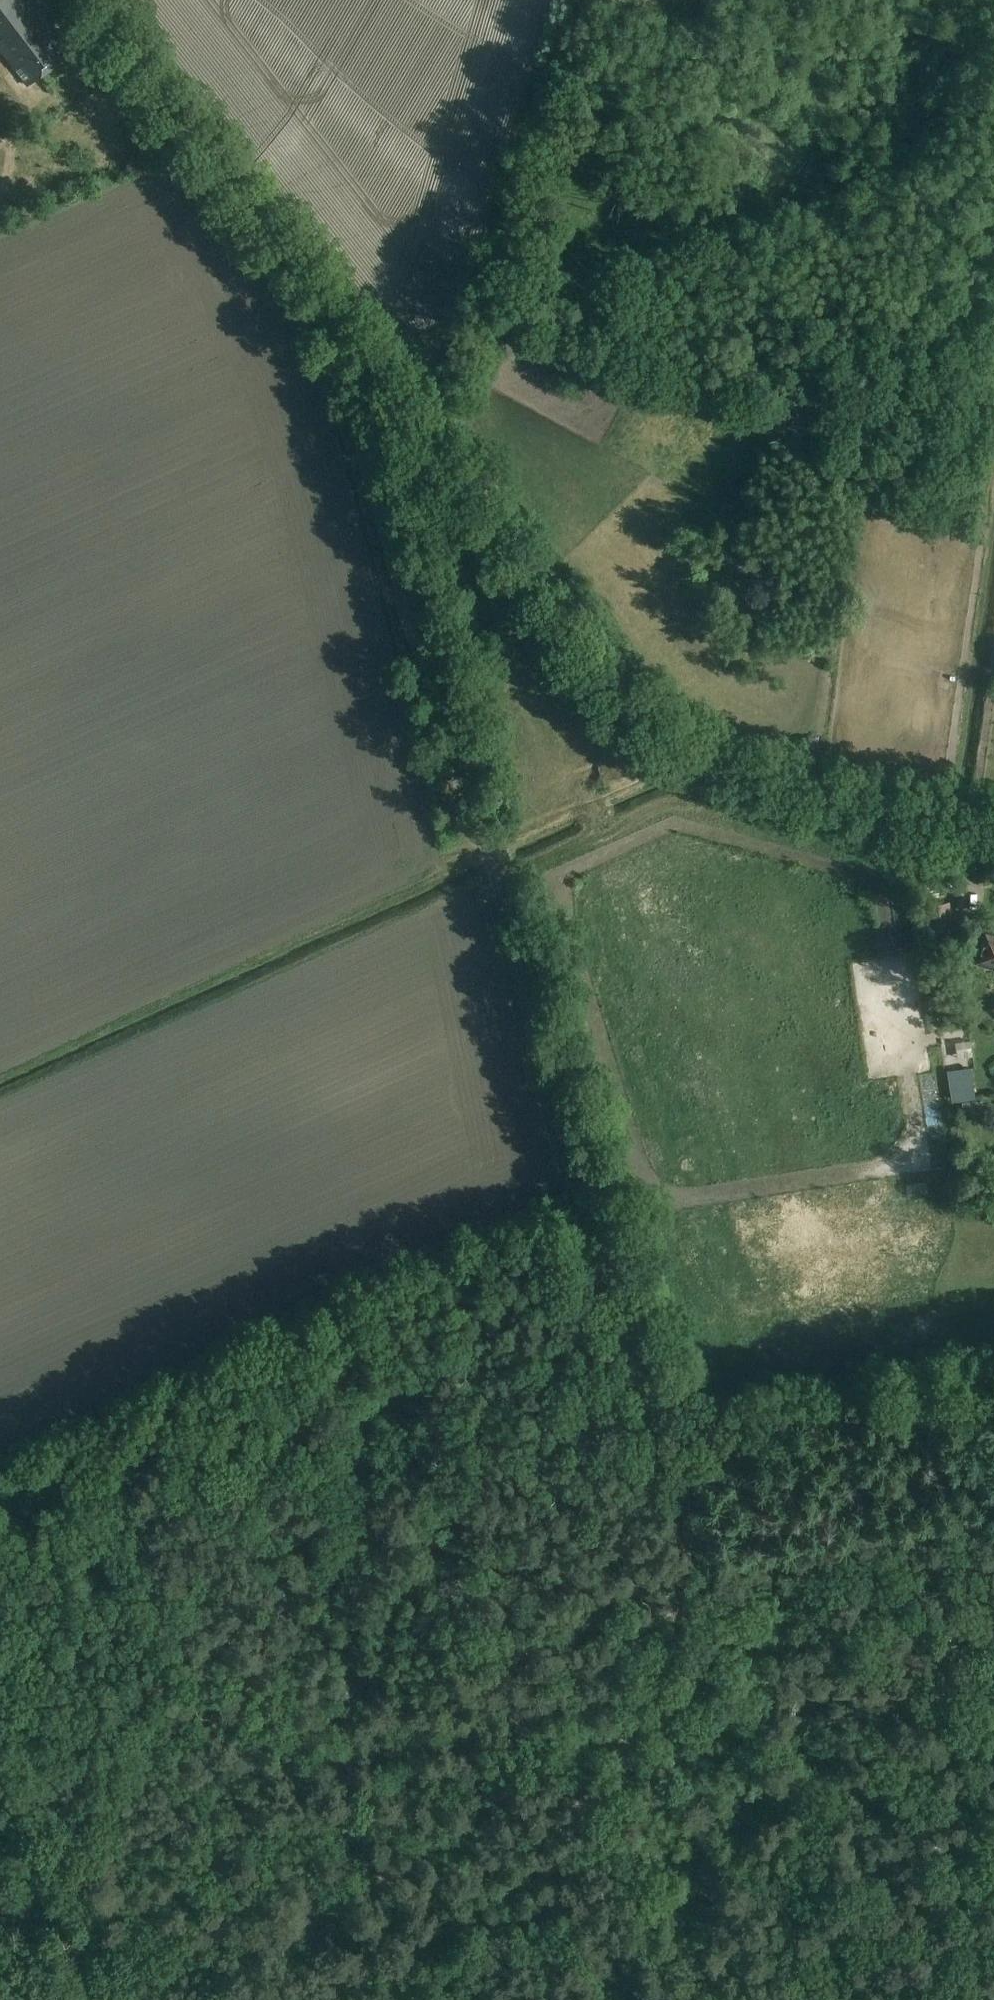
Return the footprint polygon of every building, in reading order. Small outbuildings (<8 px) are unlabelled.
[(23,0),(0,0),(0,49),(27,85),(71,53),(60,38),(57,40),(49,29),(52,26),(33,0),(30,0),(26,3),(23,0)] [(924,905),(926,919),(951,915),(949,902),(924,905)] [(993,968),(993,939),(983,935),(974,962),(993,968)] [(955,1079),(957,1098),(974,1096),(971,1076),(955,1079)]
